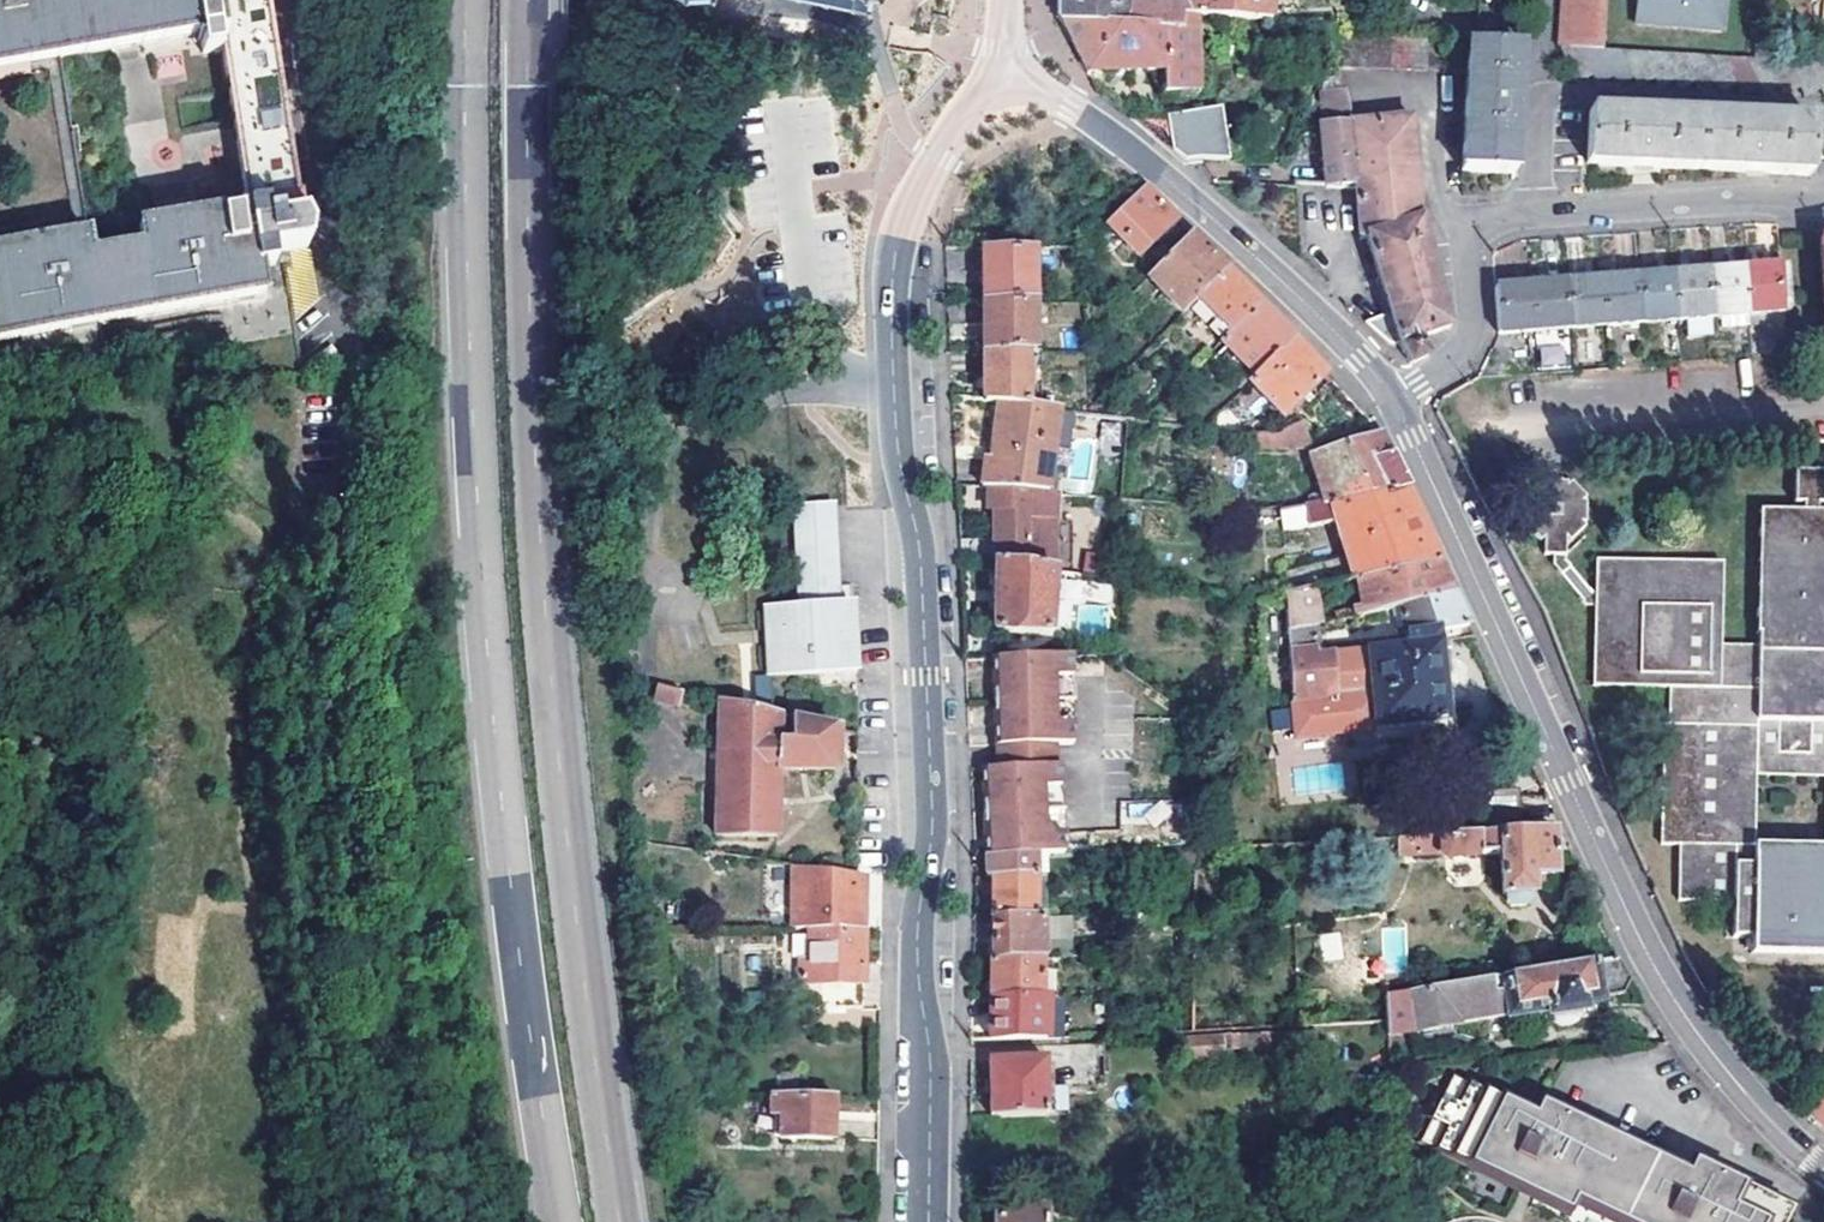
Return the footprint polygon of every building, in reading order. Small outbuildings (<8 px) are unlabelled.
[(190,37),(195,70),(222,66),(245,208),(138,225),(140,246),(92,254),(88,232),(0,246),(0,336),(265,295),(261,268),(275,266),(274,252),(308,246),(311,229),(305,216),(301,216),(291,157),(307,153),(287,30),(271,32),(266,0),(0,0),(0,66),(190,37)] [(1130,0),(1060,0),(1059,20),(1062,21),(1185,27),(1185,17),(1186,3),(1130,0)] [(1186,3),(1185,17),(1198,18),(1270,21),(1272,0),(1186,0),(1186,3)] [(1562,48),(1579,49),(1600,50),(1603,50),(1606,0),(1565,0),(1562,48)] [(1725,0),(1638,0),(1636,23),(1722,31),(1725,0)] [(1062,21),(1087,72),(1165,71),(1166,92),(1201,92),(1198,18),(1185,17),(1185,27),(1062,21)] [(1356,35),(1353,65),(1371,67),(1374,36),(1356,35)] [(1374,36),(1371,67),(1389,68),(1391,37),(1374,36)] [(1753,49),(1752,61),(1765,62),(1787,63),(1801,64),(1802,52),(1775,50),(1775,36),(1767,36),(1766,49),(1753,49)] [(1391,37),(1389,68),(1407,70),(1409,39),(1391,37)] [(1409,39),(1407,70),(1425,71),(1428,40),(1409,39)] [(1520,45),(1468,42),(1460,171),(1513,175),(1516,115),(1520,45)] [(1579,49),(1560,48),(1576,83),(1592,76),(1579,49)] [(1579,49),(1592,76),(1596,85),(1612,77),(1600,50),(1579,49)] [(1600,50),(1612,77),(1615,86),(1632,78),(1619,51),(1603,50),(1600,50)] [(1619,51),(1632,78),(1635,88),(1651,80),(1641,53),(1619,51)] [(1641,53),(1651,80),(1655,88),(1673,80),(1662,54),(1641,53)] [(1662,54),(1673,80),(1677,89),(1692,83),(1681,56),(1662,54)] [(1681,56),(1692,83),(1696,91),(1713,83),(1701,57),(1681,56)] [(1701,57),(1713,83),(1716,92),(1733,84),(1722,59),(1701,57)] [(1722,59),(1733,84),(1737,93),(1755,85),(1744,60),(1722,59)] [(1744,60),(1755,85),(1759,95),(1776,87),(1765,62),(1752,61),(1744,60)] [(1765,62),(1776,87),(1780,95),(1798,88),(1787,63),(1765,62)] [(1787,63),(1798,88),(1802,96),(1819,89),(1809,65),(1801,64),(1787,63)] [(1819,89),(1823,97),(1823,65),(1809,65),(1819,89)] [(1353,186),(1349,122),(1347,122),(1340,91),(1321,91),(1322,124),(1324,166),(1324,184),(1349,186),(1353,186)] [(1222,108),(1166,116),(1171,154),(1182,163),(1229,164),(1222,108)] [(1814,124),(1590,111),(1587,164),(1644,168),(1757,174),(1810,177),(1814,124)] [(1388,317),(1364,325),(1389,347),(1391,348),(1393,349),(1395,349),(1399,347),(1407,363),(1410,364),(1412,365),(1426,360),(1421,337),(1451,325),(1418,222),(1410,117),(1356,121),(1349,122),(1353,186),(1358,242),(1366,244),(1381,292),(1388,317)] [(1144,187),(1106,222),(1138,256),(1176,219),(1144,187)] [(1191,235),(1147,279),(1181,314),(1193,302),(1224,270),(1216,262),(1191,235)] [(1034,303),(1033,248),(983,249),(984,304),(1034,303)] [(1744,271),(1747,316),(1783,313),(1779,268),(1744,271)] [(1228,336),(1258,306),(1250,298),(1224,270),(1193,302),(1228,336)] [(1744,271),(1708,274),(1711,319),(1728,318),(1747,316),(1744,271)] [(1673,276),(1677,322),(1685,321),(1711,319),(1708,274),(1673,276)] [(1673,276),(1637,278),(1640,324),(1677,322),(1673,276)] [(1601,281),(1604,327),(1640,324),(1637,278),(1601,281)] [(1601,281),(1565,284),(1569,330),(1604,327),(1601,281)] [(1530,287),(1533,333),(1569,330),(1565,284),(1530,287)] [(1530,287),(1493,290),(1496,336),(1533,333),(1530,287)] [(1034,303),(984,304),(984,352),(1035,351),(1034,303)] [(1258,306),(1228,336),(1222,343),(1255,376),(1291,341),(1274,323),(1258,306)] [(1748,325),(1784,323),(1783,313),(1747,316),(1748,325)] [(1728,327),(1748,325),(1747,316),(1728,318),(1728,327)] [(1711,319),(1685,321),(1686,330),(1712,329),(1711,319)] [(1255,376),(1249,382),(1282,417),(1325,376),(1291,341),(1255,376)] [(1538,345),(1540,367),(1567,365),(1565,343),(1538,345)] [(1043,410),(1041,351),(1035,351),(984,352),(985,402),(999,404),(1043,410)] [(985,458),(982,488),(992,490),(1052,494),(1063,413),(1043,410),(999,404),(992,459),(985,458)] [(1239,433),(1209,430),(1207,444),(1247,449),(1305,449),(1300,426),(1286,431),(1276,435),(1268,434),(1253,434),(1239,433)] [(1312,459),(1325,503),(1407,487),(1378,432),(1312,459)] [(1815,510),(1815,502),(1823,501),(1823,469),(1794,469),(1793,501),(1802,502),(1802,510),(1760,510),(1758,644),(1720,644),(1721,564),(1598,561),(1597,591),(1597,605),(1596,686),(1670,689),(1669,724),(1665,725),(1662,845),(1681,845),(1680,900),(1735,903),(1734,938),(1753,939),(1823,941),(1823,510),(1815,510)] [(1553,554),(1567,554),(1567,543),(1585,527),(1581,522),(1585,522),(1586,500),(1583,498),(1585,496),(1572,481),(1569,483),(1567,480),(1544,479),(1544,483),(1541,479),(1525,491),(1529,497),(1524,497),(1524,520),(1528,520),(1525,525),(1541,541),(1545,539),(1544,555),(1553,554)] [(1312,585),(1355,576),(1437,560),(1411,497),(1407,487),(1325,503),(1273,512),(1269,512),(1272,535),(1330,523),(1338,558),(1276,571),(1279,592),(1312,585)] [(1052,494),(992,490),(991,512),(996,512),(996,563),(1055,572),(1056,494),(1052,494)] [(800,607),(767,609),(768,637),(770,675),(856,670),(854,603),(846,604),(840,604),(834,504),(795,507),(800,607)] [(1597,605),(1597,591),(1590,591),(1567,561),(1567,554),(1553,554),(1553,567),(1585,604),(1597,605)] [(1352,606),(1354,613),(1399,603),(1451,592),(1448,585),(1437,560),(1355,576),(1361,603),(1352,606)] [(1055,572),(996,563),(995,631),(1054,632),(1055,572)] [(1280,603),(1282,628),(1312,621),(1320,620),(1312,585),(1279,592),(1280,603)] [(1399,603),(1403,634),(1438,631),(1467,628),(1455,600),(1451,592),(1399,603)] [(1282,628),(1285,651),(1315,647),(1312,621),(1282,628)] [(1335,698),(1291,702),(1295,738),(1447,721),(1438,631),(1403,634),(1404,645),(1330,653),(1335,698)] [(1315,647),(1285,651),(1291,702),(1335,698),(1330,653),(1316,654),(1315,647)] [(1072,659),(993,660),(995,747),(1058,745),(1073,745),(1073,724),(1076,714),(1072,659)] [(652,700),(679,707),(683,688),(657,681),(652,700)] [(782,713),(723,699),(715,836),(777,837),(779,770),(835,771),(837,726),(795,716),(794,739),(781,738),(782,713)] [(1291,728),(1290,707),(1271,708),(1272,729),(1291,728)] [(1058,745),(995,747),(996,770),(1059,766),(1058,745)] [(982,770),(986,858),(1037,856),(1051,854),(1064,854),(1064,798),(1060,786),(1059,766),(996,770),(982,770)] [(1525,831),(1519,790),(1484,791),(1486,833),(1525,831)] [(1121,825),(1170,821),(1168,799),(1119,804),(1121,825)] [(1554,877),(1552,830),(1525,831),(1486,833),(1392,838),(1394,855),(1438,853),(1443,858),(1497,856),(1499,897),(1504,896),(1504,905),(1510,909),(1523,908),(1527,903),(1527,896),(1531,896),(1531,878),(1554,877)] [(1037,856),(1037,876),(1051,875),(1051,854),(1037,856)] [(1037,876),(1037,856),(986,858),(986,876),(992,876),(1037,876)] [(866,902),(867,874),(793,864),(792,928),(812,929),(866,928),(866,902)] [(1037,876),(1037,919),(1042,919),(1051,918),(1051,875),(1037,876)] [(992,876),(991,919),(1037,919),(1037,876),(992,876)] [(991,961),(1038,961),(1043,961),(1042,919),(1037,919),(991,919),(991,961)] [(1405,971),(1405,927),(1382,927),(1382,971),(1405,971)] [(866,928),(812,929),(810,968),(803,968),(803,982),(823,983),(823,1006),(865,1006),(866,928)] [(1321,961),(1341,959),(1339,932),(1319,934),(1321,961)] [(1753,939),(1752,953),(1823,955),(1823,941),(1753,939)] [(990,961),(989,999),(1038,998),(1038,961),(991,961),(990,961)] [(1386,995),(1386,1035),(1550,1012),(1551,1019),(1554,1018),(1555,1024),(1563,1029),(1579,1026),(1583,1019),(1582,1013),(1585,1012),(1584,1007),(1601,1004),(1601,999),(1624,995),(1628,982),(1616,961),(1520,976),(1386,995)] [(989,1028),(989,1039),(1045,1038),(1045,997),(1038,998),(989,999),(989,1028)] [(1045,1038),(1060,1038),(1060,997),(1046,997),(1045,997),(1045,1038)] [(1187,1038),(1187,1062),(1248,1059),(1248,1049),(1365,1043),(1365,1029),(1187,1038)] [(991,1060),(991,1115),(991,1116),(1047,1116),(1047,1115),(1077,1114),(1076,1088),(1054,1089),(1053,1061),(1046,1061),(1047,1059),(991,1060)] [(1786,1208),(1688,1161),(1682,1172),(1531,1098),(1525,1110),(1452,1075),(1421,1140),(1527,1192),(1568,1213),(1574,1201),(1617,1221),(1779,1221),(1786,1208)] [(833,1096),(771,1094),(771,1115),(779,1116),(778,1138),(832,1140),(833,1096)] [(1807,1116),(1813,1123),(1823,1133),(1823,1098),(1807,1116)] [(1047,1203),(1004,1203),(1004,1218),(995,1218),(995,1221),(1047,1221),(1047,1203)]
